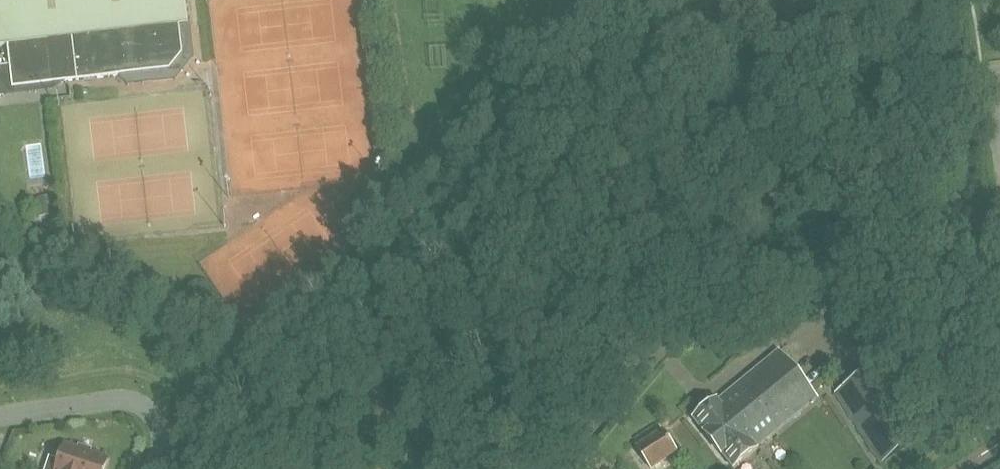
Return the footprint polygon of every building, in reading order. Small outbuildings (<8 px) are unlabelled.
[(180,26),(179,25),(189,24),(186,0),(0,0),(0,24),(66,16),(74,81),(147,72),(170,70),(183,54),(180,26)] [(74,81),(66,16),(0,24),(0,46),(8,45),(10,65),(0,67),(0,96),(11,89),(74,81)] [(57,196),(36,199),(38,217),(59,214),(57,196)] [(705,434),(722,456),(723,455),(734,468),(757,449),(756,448),(816,399),(778,352),(718,402),(717,401),(694,420),(705,434)] [(836,393),(881,463),(926,433),(880,364),(836,393)] [(651,468),(678,451),(664,431),(638,448),(651,468)] [(108,459),(91,453),(92,450),(79,446),(78,449),(65,445),(58,468),(105,468),(108,459)]
